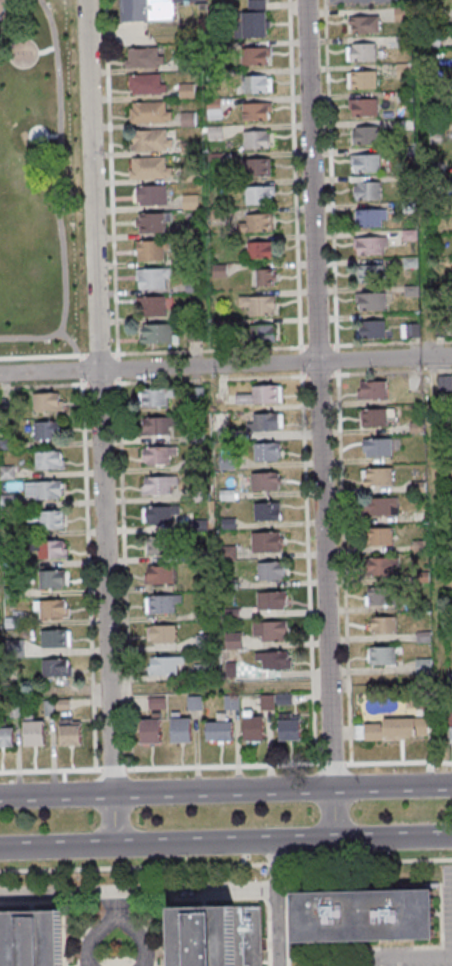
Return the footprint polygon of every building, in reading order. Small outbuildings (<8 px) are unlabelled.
[(125,21),(124,0),(213,0),(213,3),(205,3),(205,1),(179,3),(179,19),(125,21)] [(246,12),(245,0),(262,0),(264,37),(241,38),(240,12),(246,12)] [(392,22),(392,7),(406,7),(407,22),(392,22)] [(376,16),(377,33),(350,34),(350,33),(345,33),(344,17),(376,16)] [(439,48),(439,34),(423,35),(423,49),(439,48)] [(394,36),(394,47),(408,47),(408,36),(394,36)] [(349,44),(350,47),(347,47),(348,62),(374,61),(373,43),(349,44)] [(239,48),(239,66),(265,65),(265,57),(269,57),(268,47),(239,48)] [(126,49),(155,48),(155,56),(161,56),(161,65),(156,65),(156,67),(122,68),(122,59),(126,59),(126,49)] [(176,56),(176,71),(191,70),(191,56),(176,56)] [(394,64),(395,79),(409,78),(409,64),(394,64)] [(204,82),(204,71),(219,71),(219,82),(204,82)] [(374,71),(374,89),(348,89),(348,72),(374,71)] [(127,75),(157,74),(158,84),(164,84),(164,92),(158,93),(158,94),(130,95),(130,90),(127,90),(127,75)] [(240,76),(263,75),(263,76),(264,76),(264,78),(265,78),(269,78),(270,92),(265,92),(265,93),(234,94),(234,87),(241,86),(240,76)] [(176,84),(177,99),(192,98),(192,84),(176,84)] [(409,91),(410,102),(395,102),(395,92),(409,91)] [(219,98),(220,119),(205,120),(205,98),(219,98)] [(375,98),(375,116),(350,117),(349,110),(346,110),(346,99),(375,98)] [(130,108),(127,108),(128,124),(164,123),(164,121),(170,120),(169,112),(164,112),(163,101),(130,102),(130,108)] [(240,103),(240,122),(266,121),(266,119),(268,117),(267,114),(266,113),(270,113),(270,102),(240,103)] [(179,113),(179,127),(193,127),(193,113),(179,113)] [(410,120),(411,131),(396,131),(396,120),(410,120)] [(205,126),(206,140),(220,140),(220,126),(205,126)] [(376,126),(376,144),(347,145),(346,130),(353,130),(353,127),(376,126)] [(164,129),(164,139),(170,139),(170,148),(164,148),(164,151),(128,152),(128,144),(131,144),(130,130),(164,129)] [(241,132),(242,150),(267,149),(267,133),(264,134),(264,131),(241,132)] [(441,133),(441,144),(427,144),(427,133),(441,133)] [(178,144),(178,154),(193,154),(193,143),(178,144)] [(411,147),(412,158),(397,158),(397,147),(411,147)] [(206,154),(207,165),(221,164),(220,154),(206,154)] [(348,155),(348,165),(352,165),(352,173),(378,172),(378,154),(348,155)] [(130,158),(163,157),(163,168),(169,167),(169,177),(164,177),(164,179),(127,180),(127,170),(130,170),(130,158)] [(268,158),(268,176),(243,177),(242,170),(235,170),(235,159),(268,158)] [(442,163),(443,173),(424,174),(423,164),(442,163)] [(179,168),(179,182),(194,182),(194,168),(179,168)] [(398,185),(398,174),(412,173),(412,184),(398,185)] [(378,182),(378,200),(352,201),(352,185),(355,185),(355,183),(378,182)] [(164,185),(164,205),(137,206),(137,202),(134,202),(134,186),(164,185)] [(243,187),(244,205),(269,203),(269,196),(272,196),(272,186),(243,187)] [(196,195),(196,210),(180,210),(180,195),(196,195)] [(414,201),(414,212),(399,213),(399,202),(414,201)] [(223,220),(223,209),(208,209),(209,220),(223,220)] [(353,210),(385,209),(385,220),(379,220),(379,227),(353,228),(353,210)] [(136,214),(162,213),(163,233),(137,234),(136,227),(134,227),(133,220),(136,220),(136,214)] [(244,223),(236,223),(237,233),(271,232),(270,213),(244,214),(244,223)] [(400,230),(400,241),(415,240),(414,229),(400,230)] [(385,237),(386,247),(380,247),(380,255),(354,256),(354,248),(351,248),(350,238),(385,237)] [(134,242),(135,262),(162,261),(162,250),(167,250),(167,241),(134,242)] [(245,242),(246,260),(274,259),(273,241),(245,242)] [(197,254),(197,265),(183,265),(183,254),(197,254)] [(415,257),(416,268),(401,268),(401,257),(415,257)] [(210,279),(210,265),(224,265),(225,278),(210,279)] [(380,265),(381,283),(354,283),(354,265),(380,265)] [(133,269),(168,268),(169,279),(163,279),(163,288),(137,289),(136,280),(134,280),(133,269)] [(254,270),(255,280),(249,280),(249,287),(273,286),(273,282),(275,282),(275,274),(272,274),(272,269),(254,270)] [(183,282),(183,293),(198,293),(198,282),(183,282)] [(401,286),(402,297),(416,297),(416,286),(401,286)] [(383,292),(383,310),(356,311),(356,310),(355,308),(355,305),(356,304),(356,303),(353,303),(352,293),(383,292)] [(133,297),(162,296),(163,316),(137,317),(136,304),(133,304),(133,297)] [(236,297),(272,296),(273,309),(271,309),(271,315),(246,316),(246,307),(237,307),(236,297)] [(226,320),(227,331),(212,332),(212,321),(226,320)] [(382,320),(383,338),(358,339),(357,321),(382,320)] [(433,338),(433,321),(446,320),(447,337),(433,338)] [(170,323),(170,335),(175,334),(176,344),(170,345),(170,343),(137,344),(137,336),(140,336),(139,325),(170,323)] [(399,325),(399,339),(418,338),(417,324),(399,325)] [(244,326),(244,333),(239,333),(239,344),(274,343),(274,327),(270,327),(270,325),(244,326)] [(435,376),(435,392),(451,391),(451,376),(435,376)] [(358,381),(358,391),(355,391),(355,400),(385,399),(384,381),(358,381)] [(250,394),(250,386),(276,386),(276,404),(233,404),(233,394),(250,394)] [(187,387),(187,402),(201,401),(201,387),(187,387)] [(173,388),(173,397),(165,397),(165,406),(139,407),(138,389),(173,388)] [(30,394),(31,411),(61,410),(61,401),(57,401),(56,393),(30,394)] [(358,409),(359,427),(385,426),(385,417),(392,417),(392,408),(358,409)] [(251,422),(244,422),(244,432),(275,431),(275,428),(277,428),(276,413),(250,414),(251,422)] [(138,436),(137,418),(174,417),(174,426),(166,426),(166,435),(138,436)] [(32,422),(32,440),(58,439),(57,421),(32,422)] [(407,422),(407,434),(422,433),(422,422),(407,422)] [(215,429),(215,440),(230,439),(230,429),(215,429)] [(187,432),(187,443),(202,442),(201,431),(187,432)] [(360,439),(390,438),(390,456),(364,457),(363,453),(360,453),(360,439)] [(13,449),(12,439),(0,439),(0,450),(13,449)] [(251,444),(252,462),(275,461),(275,458),(279,458),(278,442),(251,444)] [(175,447),(141,448),(142,463),(144,463),(144,465),(168,464),(167,456),(175,455),(175,447)] [(33,452),(33,470),(63,469),(62,460),(58,460),(58,459),(60,458),(60,454),(58,453),(58,451),(33,452)] [(444,463),(451,462),(451,451),(443,452),(444,463)] [(231,454),(232,470),(215,470),(214,455),(231,454)] [(188,462),(189,472),(204,471),(203,461),(188,462)] [(12,479),(0,480),(0,466),(12,466),(12,479)] [(390,468),(391,485),(361,486),(361,478),(359,478),(358,470),(364,470),(363,469),(390,468)] [(249,474),(250,491),(276,490),(276,486),(279,486),(279,477),(275,478),(275,472),(249,474)] [(175,476),(175,485),(168,485),(169,494),(139,495),(139,486),(142,486),(142,485),(141,484),(141,480),(142,479),(142,477),(175,476)] [(23,483),(23,497),(34,496),(34,500),(57,498),(57,496),(60,496),(59,488),(60,487),(60,485),(59,484),(59,481),(23,483)] [(409,482),(409,493),(423,492),(423,482),(409,482)] [(232,489),(232,500),(218,501),(218,490),(232,489)] [(204,490),(204,501),(190,502),(190,491),(204,490)] [(443,507),(451,506),(451,491),(442,492),(443,507)] [(15,510),(15,494),(0,495),(0,510),(15,510)] [(396,497),(397,515),(359,517),(359,507),(362,507),(362,498),(396,497)] [(252,521),(251,503),(277,502),(277,514),(279,515),(279,518),(278,520),(252,521)] [(177,506),(177,514),(169,515),(169,524),(146,525),(146,522),(144,522),(143,507),(177,506)] [(25,514),(35,514),(35,512),(61,511),(62,529),(36,529),(35,522),(25,522),(25,514)] [(188,520),(189,531),(206,531),(205,520),(188,520)] [(234,529),(233,521),(219,521),(220,529),(234,529)] [(390,528),(390,545),(367,546),(367,542),(364,542),(364,539),(363,539),(363,528),(390,528)] [(249,533),(250,553),(278,552),(278,551),(280,549),(279,546),(277,545),(277,544),(280,543),(281,543),(281,539),(280,538),(277,538),(277,532),(249,533)] [(144,555),(144,537),(170,537),(170,554),(144,555)] [(26,543),(36,542),(36,541),(61,541),(63,543),(63,546),(61,548),(61,549),(65,549),(66,558),(36,559),(36,551),(26,551),(26,543)] [(411,541),(411,552),(425,552),(425,541),(411,541)] [(219,546),(220,561),(234,560),(233,546),(219,546)] [(192,562),(191,551),(206,550),(207,561),(192,562)] [(361,576),(360,559),(397,558),(397,567),(390,567),(390,575),(361,576)] [(255,563),(282,562),(282,576),(280,576),(280,579),(256,580),(255,563)] [(171,566),(171,584),(142,585),(142,575),(146,575),(145,567),(171,566)] [(37,571),(37,589),(60,589),(60,585),(63,585),(62,570),(37,571)] [(236,579),(236,590),(220,591),(220,579),(236,579)] [(2,599),(1,588),(15,587),(15,598),(2,599)] [(365,588),(394,587),(395,605),(367,606),(366,597),(365,597),(365,588)] [(254,593),(255,610),(281,609),(281,606),(283,606),(283,600),(285,598),(284,595),(283,594),(282,592),(254,593)] [(179,595),(179,603),(172,603),(172,613),(146,615),(145,596),(179,595)] [(31,601),(31,611),(38,611),(38,618),(67,618),(67,609),(63,609),(63,608),(65,606),(64,603),(63,602),(63,600),(31,601)] [(237,609),(237,620),(223,620),(222,609),(237,609)] [(193,611),(193,621),(208,621),(208,610),(193,611)] [(17,617),(17,628),(3,629),(3,618),(17,617)] [(394,617),(395,634),(369,635),(369,631),(367,631),(366,623),(369,623),(368,618),(394,617)] [(284,621),(284,636),(282,636),(282,642),(259,642),(259,637),(251,637),(250,622),(284,621)] [(173,625),(173,643),(151,644),(151,641),(144,641),(144,628),(147,628),(147,626),(173,625)] [(444,640),(451,640),(451,628),(443,629),(444,640)] [(39,631),(40,648),(65,648),(65,630),(39,631)] [(414,632),(415,643),(429,642),(429,631),(414,632)] [(239,633),(240,649),(223,650),(222,634),(239,633)] [(193,635),(194,651),(209,651),(208,635),(193,635)] [(22,640),(22,657),(4,658),(4,640),(22,640)] [(367,648),(368,665),(394,664),(394,660),(400,660),(400,647),(367,648)] [(252,653),(284,652),(284,654),(286,655),(286,658),(285,659),(285,660),(289,660),(289,670),(260,671),(259,661),(252,661),(252,653)] [(181,657),(148,657),(148,663),(145,663),(145,676),(175,675),(174,664),(182,664),(181,657)] [(40,660),(40,677),(70,677),(69,667),(65,667),(67,666),(67,662),(65,660),(65,659),(40,660)] [(413,659),(414,676),(429,675),(429,659),(413,659)] [(233,662),(235,677),(224,678),(223,663),(233,662)] [(192,665),(192,680),(211,679),(210,664),(192,665)] [(413,710),(412,693),(430,693),(430,709),(413,710)] [(274,694),(274,705),(290,705),(290,694),(274,694)] [(237,710),(222,710),(221,696),(237,695),(237,710)] [(258,695),(258,711),(272,710),(272,695),(258,695)] [(185,696),(185,711),(200,711),(199,696),(185,696)] [(146,698),(146,709),(163,709),(163,698),(146,698)] [(53,711),(53,700),(67,699),(68,710),(53,711)] [(41,701),(42,717),(53,716),(52,700),(41,701)] [(18,717),(17,701),(7,701),(7,717),(18,717)] [(241,711),(241,742),(261,742),(261,717),(250,717),(250,710),(241,711)] [(168,712),(178,712),(178,719),(188,718),(189,743),(168,744),(168,719),(169,719),(168,712)] [(149,713),(158,713),(159,745),(138,745),(137,720),(149,720),(149,713)] [(204,723),(204,741),(214,741),(214,742),(231,741),(230,723),(223,723),(223,713),(214,713),(215,723),(204,723)] [(277,714),(277,720),(275,720),(276,742),(298,741),(297,717),(289,717),(289,714),(277,714)] [(22,722),(22,716),(31,715),(31,722),(42,721),(43,747),(22,747),(21,722),(22,722)] [(361,725),(362,741),(404,741),(404,738),(413,738),(413,737),(415,737),(415,736),(425,736),(425,718),(412,718),(412,719),(381,720),(381,727),(378,727),(378,724),(361,725)] [(59,720),(59,727),(58,727),(58,746),(79,746),(78,722),(69,722),(69,720),(59,720)] [(11,747),(0,747),(0,728),(11,728),(11,747)] [(294,893),(295,943),(436,939),(435,889),(294,893)] [(264,906),(266,965),(176,965),(174,908),(264,906)] [(74,911),(75,965),(0,965),(0,913),(74,911)]
